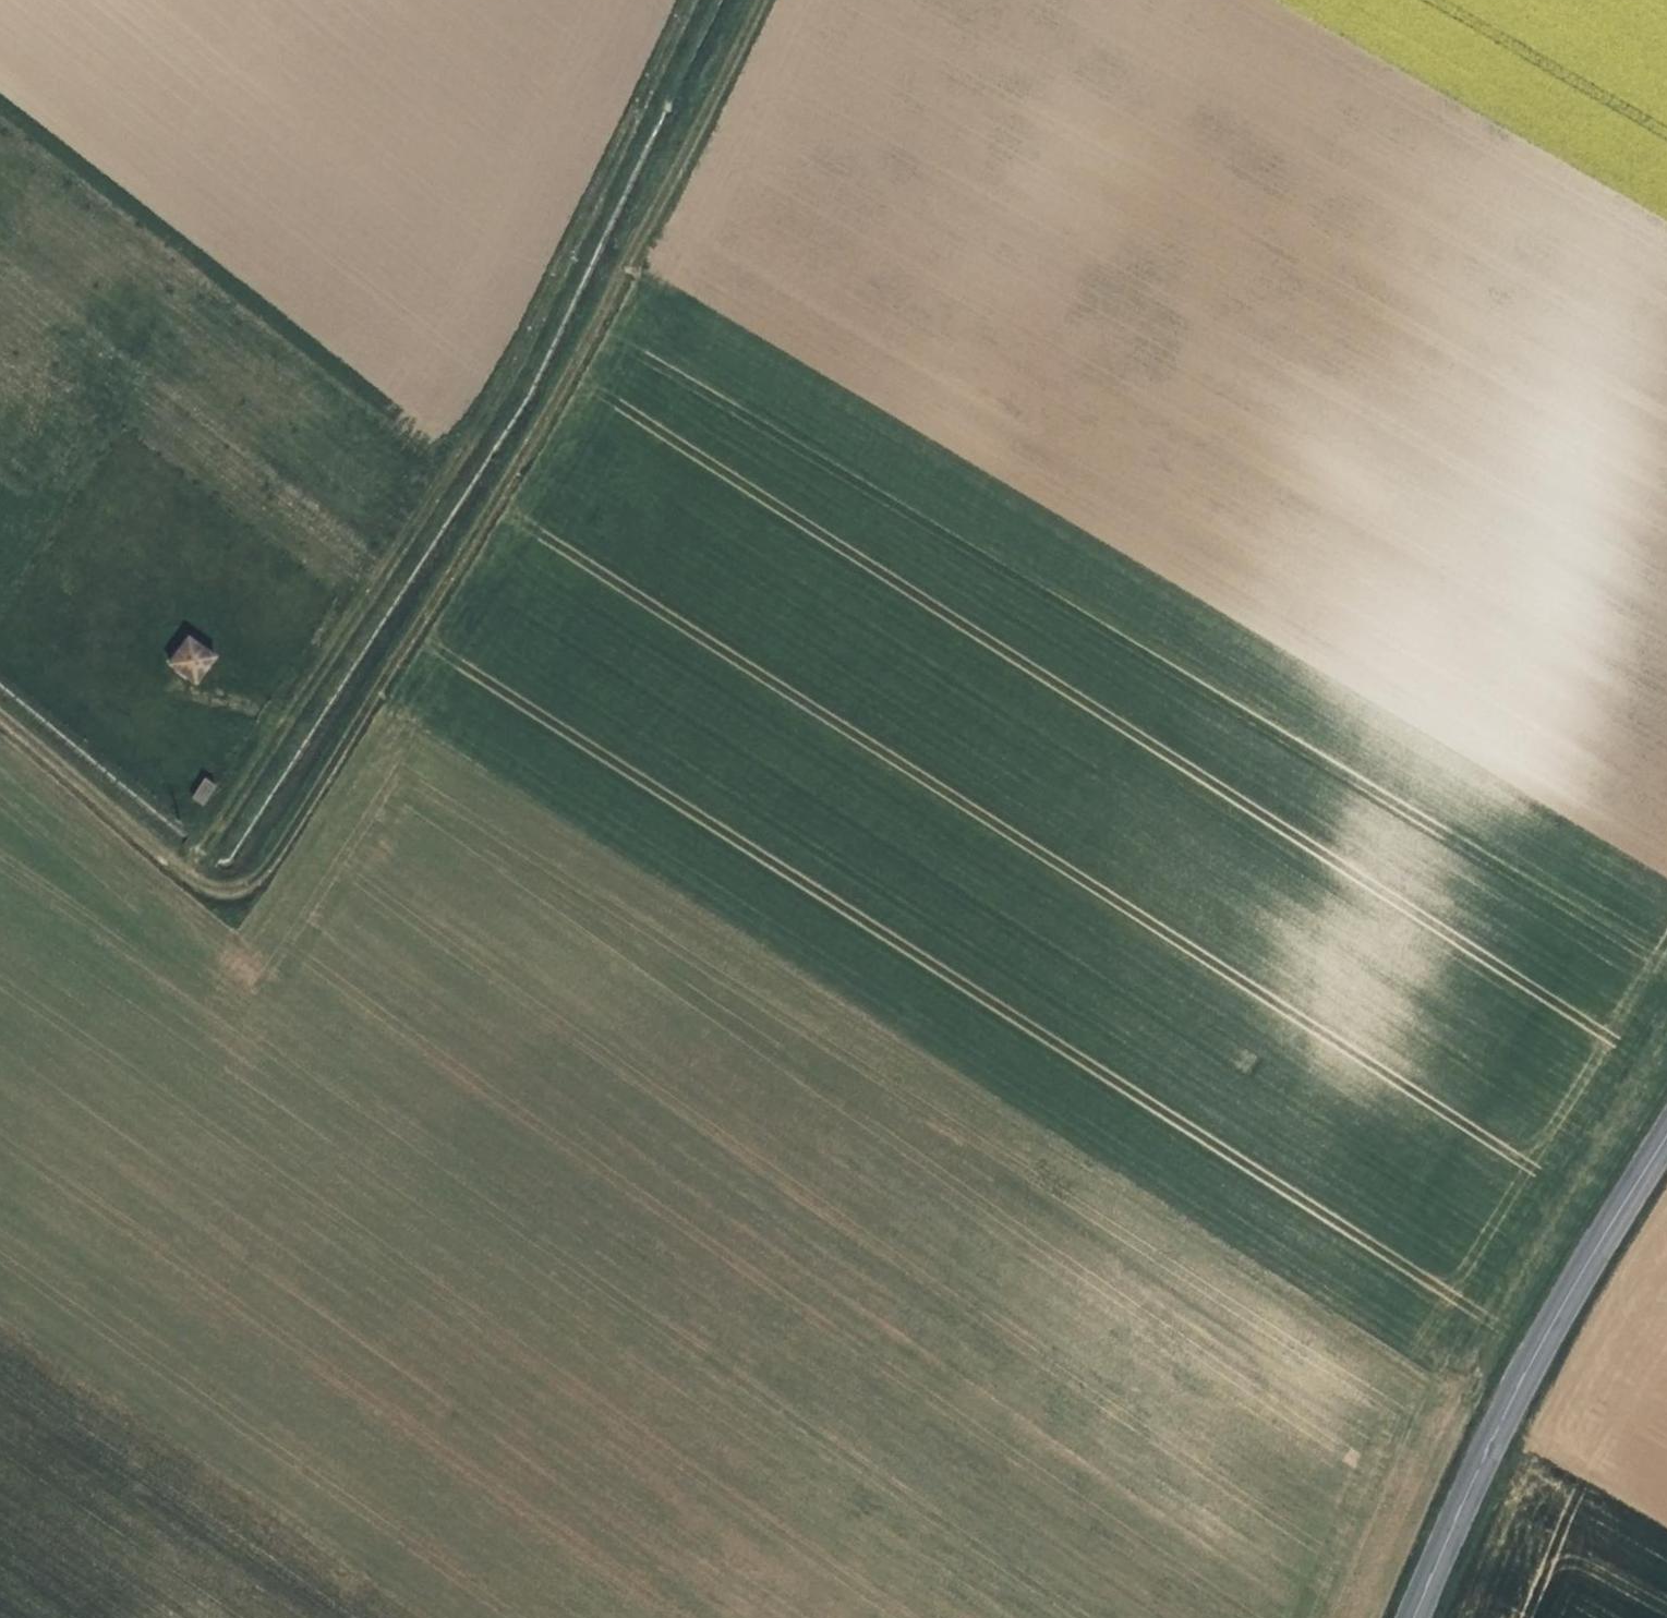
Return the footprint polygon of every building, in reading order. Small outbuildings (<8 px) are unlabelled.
[(189,669),(211,643),(187,624),(165,649),(189,669)] [(204,775),(190,797),(204,806),(217,784),(204,775)]
